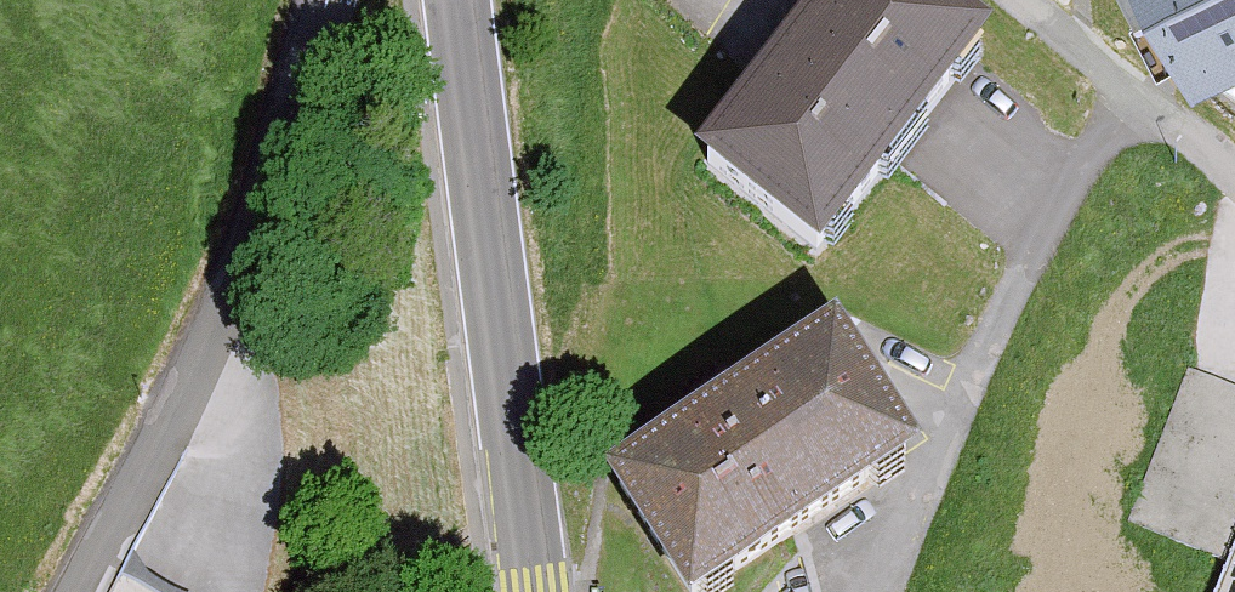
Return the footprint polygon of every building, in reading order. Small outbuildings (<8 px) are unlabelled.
[(817,263),(993,53),(930,0),(829,0),(694,160),(817,263)] [(1191,62),(1234,40),(1234,0),(1159,0),(1191,62)] [(674,591),(716,591),(917,461),(833,333),(603,484),(674,591)] [(1187,367),(1125,518),(1229,560),(1234,544),(1234,387),(1187,367)] [(1229,560),(1216,591),(1234,591),(1234,544),(1229,560)] [(129,574),(118,591),(159,591),(129,574)]
